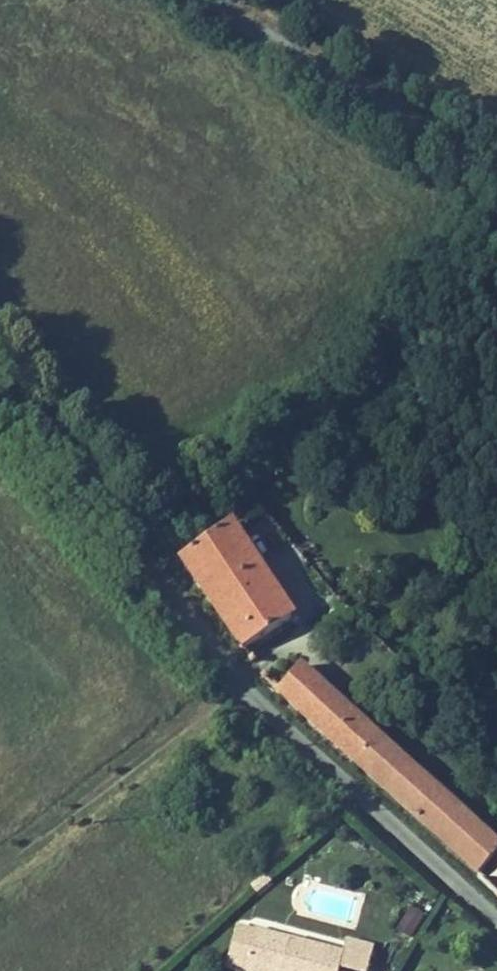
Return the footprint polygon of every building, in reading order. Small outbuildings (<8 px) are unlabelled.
[(224,541),(177,572),(236,659),(283,627),(224,541)] [(273,700),(475,880),(496,856),(496,853),(297,673),(273,700)] [(400,932),(416,936),(421,916),(405,912),(400,932)] [(232,970),(245,970),(254,934),(236,930),(226,970),(232,970)] [(254,934),(245,970),(369,970),(374,952),(346,945),(343,957),(254,934)]
